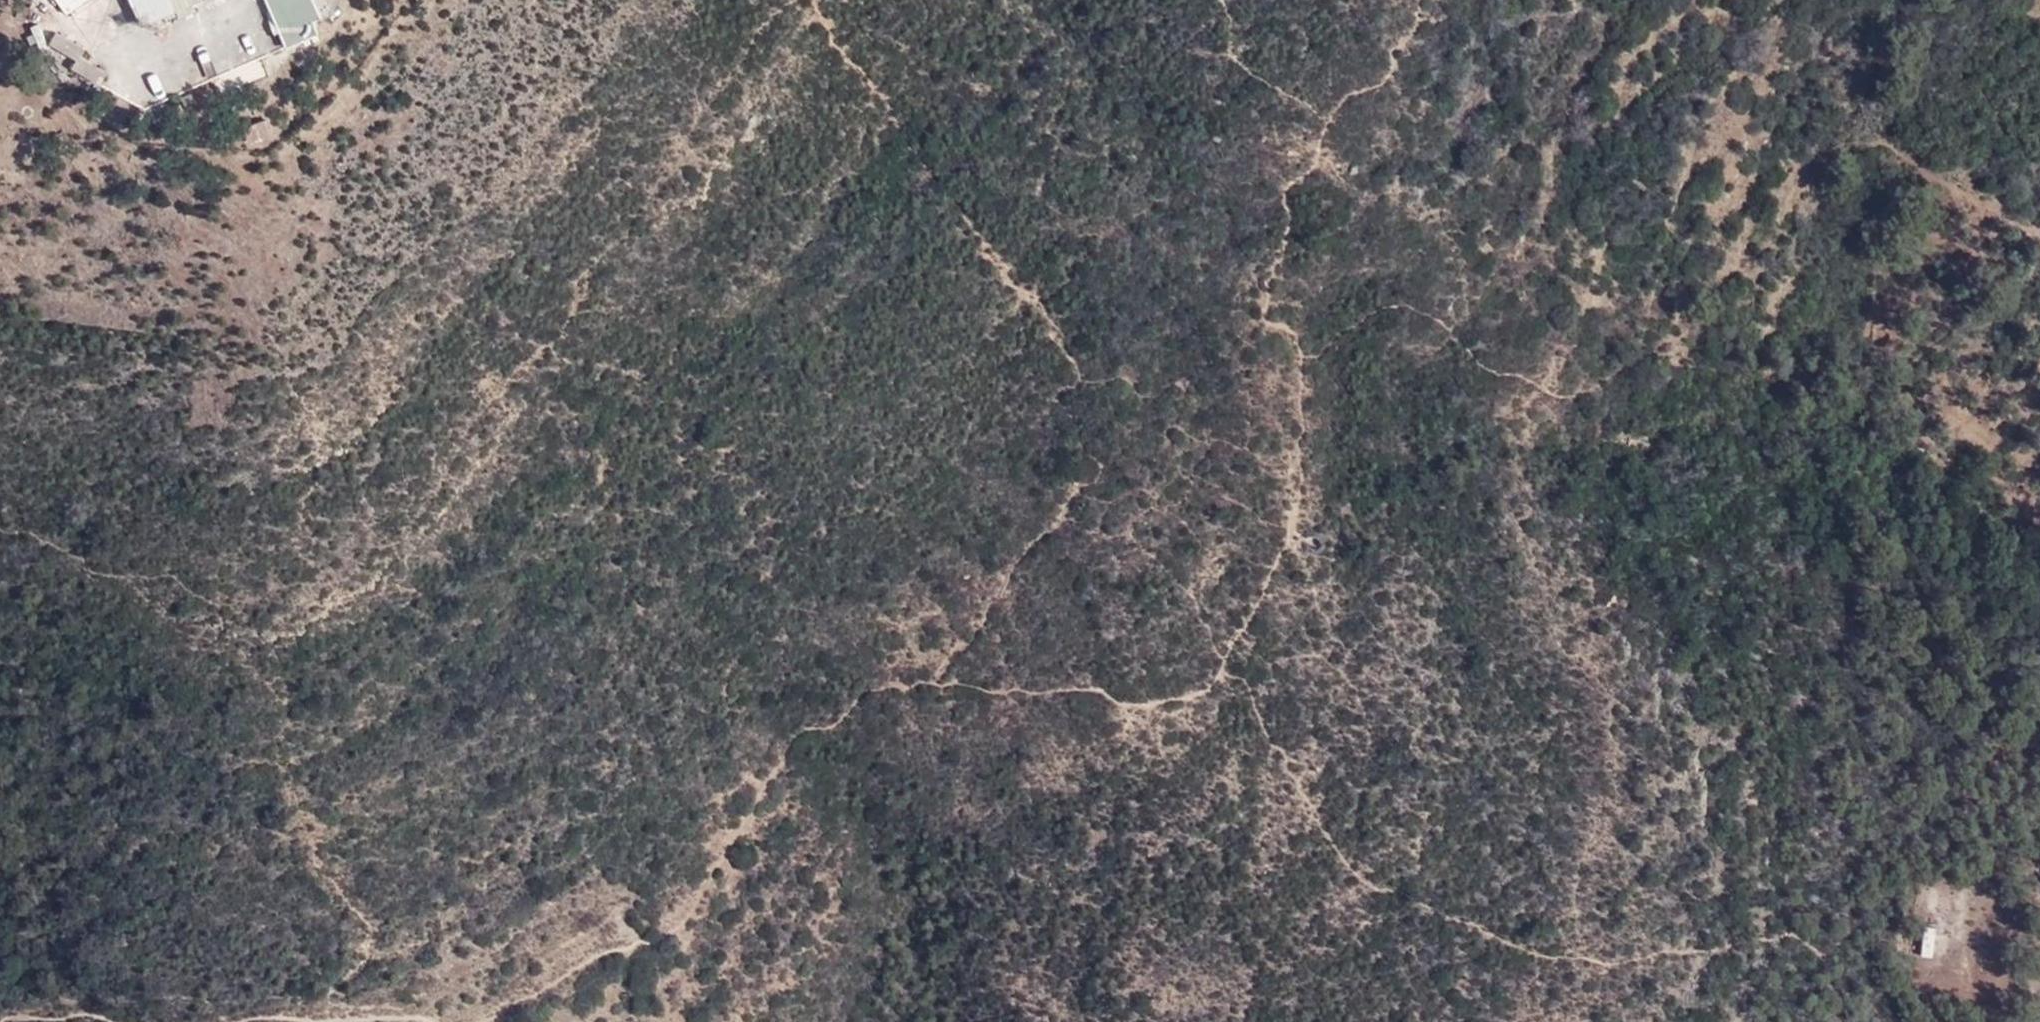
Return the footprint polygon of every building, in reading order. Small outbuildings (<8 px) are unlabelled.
[(65,15),(88,0),(55,0),(65,15)] [(140,25),(199,0),(130,0),(140,25)] [(312,0),(265,0),(286,50),(317,35),(312,23),(321,19),(312,0)]
